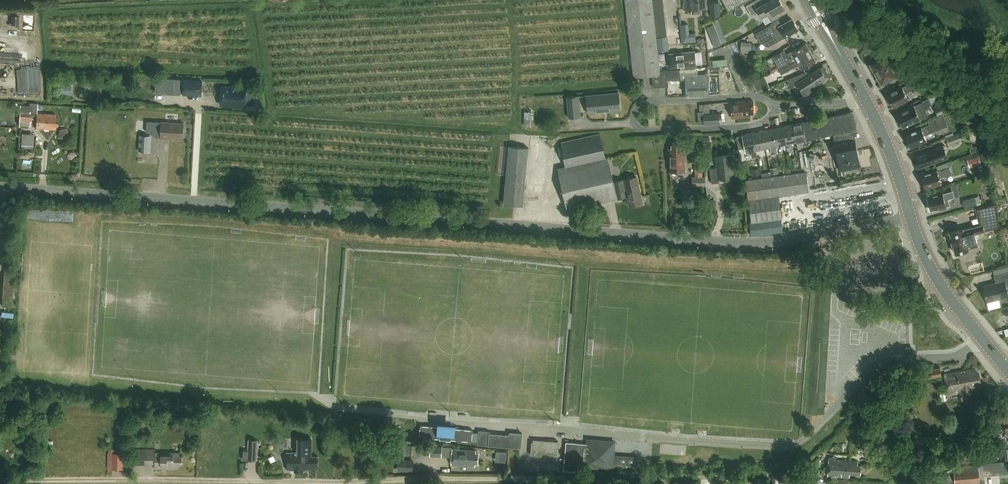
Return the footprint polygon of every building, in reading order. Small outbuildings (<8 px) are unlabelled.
[(634,78),(652,76),(659,76),(660,75),(660,71),(658,51),(657,37),(657,36),(656,30),(655,25),(655,19),(654,13),(654,8),(653,2),(653,0),(625,0),(634,78)] [(701,9),(707,9),(706,0),(684,0),(684,10),(692,10),(692,14),(701,14),(701,9)] [(729,12),(750,0),(722,0),(729,12)] [(780,0),(770,0),(766,3),(764,0),(756,0),(746,5),(751,16),(759,12),(762,17),(768,14),(772,21),(779,17),(777,13),(785,9),(780,0)] [(718,2),(709,3),(710,17),(719,16),(718,2)] [(798,29),(792,19),(780,26),(774,29),(771,24),(756,33),(761,42),(774,35),(778,41),(786,37),(786,36),(798,29)] [(688,24),(679,25),(681,44),(690,43),(689,34),(688,24)] [(714,24),(707,27),(711,38),(718,35),(714,24)] [(667,36),(657,37),(658,51),(669,50),(667,36)] [(752,42),(741,41),(741,49),(751,50),(752,42)] [(779,69),(811,52),(806,43),(792,51),(786,54),(784,50),(772,57),(779,69)] [(681,69),(697,67),(695,51),(669,54),(670,68),(681,67),(681,69)] [(811,52),(779,69),(782,74),(799,64),(802,69),(816,62),(811,52)] [(876,74),(892,65),(890,60),(888,61),(884,55),(870,63),(876,74)] [(882,85),(897,76),(893,70),(895,69),(892,65),(876,74),(882,85)] [(828,76),(822,67),(809,75),(807,71),(788,80),(792,87),(797,84),(806,96),(813,91),(811,88),(828,76)] [(686,80),(687,96),(709,95),(708,77),(697,77),(697,72),(685,72),(685,69),(664,70),(665,75),(665,80),(681,79),(681,80),(686,80)] [(914,89),(919,87),(914,76),(909,79),(911,83),(902,87),(887,94),(893,107),(908,99),(905,93),(914,89)] [(753,82),(752,82),(757,92),(763,89),(758,79),(754,81),(753,82)] [(202,81),(184,80),(184,94),(202,95),(202,81)] [(234,96),(232,87),(225,86),(224,87),(222,87),(222,89),(221,90),(221,96),(222,97),(221,105),(236,106),(235,108),(245,109),(246,88),(234,96)] [(621,111),(619,92),(587,95),(588,114),(621,111)] [(569,118),(581,117),(579,96),(567,97),(569,118)] [(914,106),(897,114),(903,127),(920,119),(928,115),(926,110),(931,107),(928,98),(922,101),(923,102),(914,106)] [(732,118),(751,117),(750,113),(754,113),(753,101),(731,102),(732,118)] [(934,108),(937,115),(953,108),(949,101),(934,108)] [(58,126),(58,118),(55,118),(56,114),(37,113),(38,104),(30,103),(29,106),(20,106),(19,126),(30,126),(31,115),(37,115),(36,128),(55,129),(55,126),(58,126)] [(524,112),(524,126),(534,126),(534,112),(524,112)] [(803,123),(806,140),(857,130),(854,112),(803,123)] [(704,124),(720,123),(720,113),(704,114),(704,124)] [(944,115),(937,118),(929,121),(931,124),(922,128),(906,134),(911,147),(927,141),(924,135),(941,128),(948,126),(944,115)] [(161,136),(161,138),(183,139),(184,123),(162,122),(162,124),(153,124),(153,136),(161,136)] [(800,141),(806,140),(803,123),(793,125),(796,142),(798,149),(801,148),(800,144),(801,144),(800,141)] [(786,144),(796,142),(793,125),(783,127),(786,144)] [(782,145),(786,144),(783,127),(773,129),(776,146),(778,152),(783,151),(782,145)] [(778,152),(776,146),(773,129),(763,131),(766,149),(771,148),(772,154),(778,152)] [(757,151),(766,149),(763,131),(753,133),(757,151)] [(23,132),(23,146),(35,146),(36,133),(23,132)] [(949,141),(950,145),(964,140),(961,132),(947,138),(949,141)] [(756,151),(757,151),(753,133),(743,135),(736,137),(739,149),(745,147),(746,153),(751,152),(752,158),(757,157),(756,151)] [(566,166),(559,167),(568,210),(618,199),(617,198),(627,196),(630,206),(643,203),(639,184),(638,184),(637,177),(614,182),(608,158),(606,158),(601,134),(561,142),(566,166)] [(152,135),(140,135),(139,151),(151,151),(152,135)] [(855,140),(836,144),(842,171),(860,168),(855,140)] [(686,171),(684,148),(681,148),(681,145),(672,145),(672,149),(669,149),(670,172),(686,171)] [(523,206),(529,147),(510,146),(504,204),(523,206)] [(932,157),(945,152),(943,146),(914,156),(919,168),(934,163),(932,157)] [(719,179),(734,177),(731,155),(715,157),(717,168),(710,169),(712,184),(720,183),(719,179)] [(949,167),(948,162),(936,166),(938,171),(937,171),(937,170),(930,172),(931,173),(921,176),(925,188),(932,186),(933,186),(941,184),(940,177),(951,174),(949,167)] [(691,178),(691,187),(704,187),(704,178),(701,178),(701,165),(694,165),(694,178),(691,178)] [(751,235),(783,231),(782,219),(779,196),(809,192),(806,172),(746,180),(749,200),(752,223),(750,223),(751,235)] [(952,186),(953,191),(951,192),(951,191),(927,197),(931,210),(938,208),(939,210),(946,208),(945,200),(962,195),(961,190),(959,190),(957,184),(952,186)] [(963,200),(965,208),(977,204),(977,203),(981,202),(979,195),(975,196),(963,200)] [(996,202),(979,207),(983,224),(963,230),(963,229),(950,232),(955,253),(969,249),(968,248),(978,245),(975,233),(999,227),(996,202)] [(1007,296),(1007,294),(1006,286),(1007,286),(1007,272),(994,276),(996,283),(983,286),(987,302),(1007,296)] [(831,313),(833,291),(829,291),(829,296),(824,296),(823,313),(831,313)] [(830,352),(829,330),(820,330),(821,352),(830,352)] [(820,366),(814,414),(825,415),(831,367),(820,366)] [(940,368),(926,370),(927,378),(941,375),(940,368)] [(980,383),(979,373),(976,374),(975,370),(945,374),(948,392),(961,390),(961,393),(974,391),(974,387),(978,386),(977,383),(980,383)] [(1003,415),(1003,416),(1000,416),(999,413),(990,415),(994,429),(1001,427),(999,422),(1004,421),(1005,426),(1007,425),(1007,414),(1003,415)] [(420,432),(420,437),(440,438),(440,440),(450,440),(451,439),(472,441),(473,430),(421,426),(420,432)] [(490,432),(479,431),(478,445),(488,446),(489,445),(521,448),(523,434),(510,433),(510,435),(490,433),(490,432)] [(996,444),(1006,441),(1005,439),(1005,436),(1002,436),(1001,433),(994,435),(996,444)] [(369,437),(364,445),(370,449),(375,441),(369,437)] [(318,469),(318,456),(312,456),(312,439),(297,438),(297,453),(288,453),(287,469),(295,469),(295,472),(303,472),(303,470),(306,470),(306,468),(318,469)] [(258,439),(249,439),(248,450),(248,459),(257,460),(258,439)] [(532,442),(531,455),(542,456),(542,453),(557,454),(558,441),(533,439),(533,442),(532,442)] [(566,442),(564,470),(579,471),(579,464),(587,464),(587,465),(613,466),(614,440),(588,439),(588,443),(566,442)] [(1006,441),(996,444),(992,446),(994,453),(1000,452),(1004,451),(1003,448),(1007,448),(1007,444),(1006,441)] [(415,445),(407,445),(407,455),(415,455),(415,445)] [(430,456),(450,457),(451,447),(431,445),(430,456)] [(156,449),(148,448),(137,448),(137,462),(148,462),(155,462),(155,469),(174,469),(174,468),(179,468),(179,465),(182,465),(183,456),(180,456),(180,452),(156,451),(156,449)] [(475,463),(478,463),(479,454),(476,454),(476,451),(453,449),(452,465),(475,466),(475,463)] [(124,452),(112,452),(112,468),(124,468),(124,452)] [(398,457),(398,468),(413,469),(413,458),(398,457)] [(850,473),(861,474),(861,465),(858,465),(858,461),(836,460),(836,458),(829,457),(828,476),(849,477),(850,473)] [(978,458),(967,461),(967,465),(955,467),(939,475),(938,475),(929,479),(923,480),(923,483),(942,483),(955,482),(955,483),(979,481),(980,483),(978,463),(978,458)] [(1006,461),(978,463),(980,483),(980,476),(1007,474),(1007,461),(1006,461)] [(795,474),(795,483),(809,483),(809,474),(795,474)]
